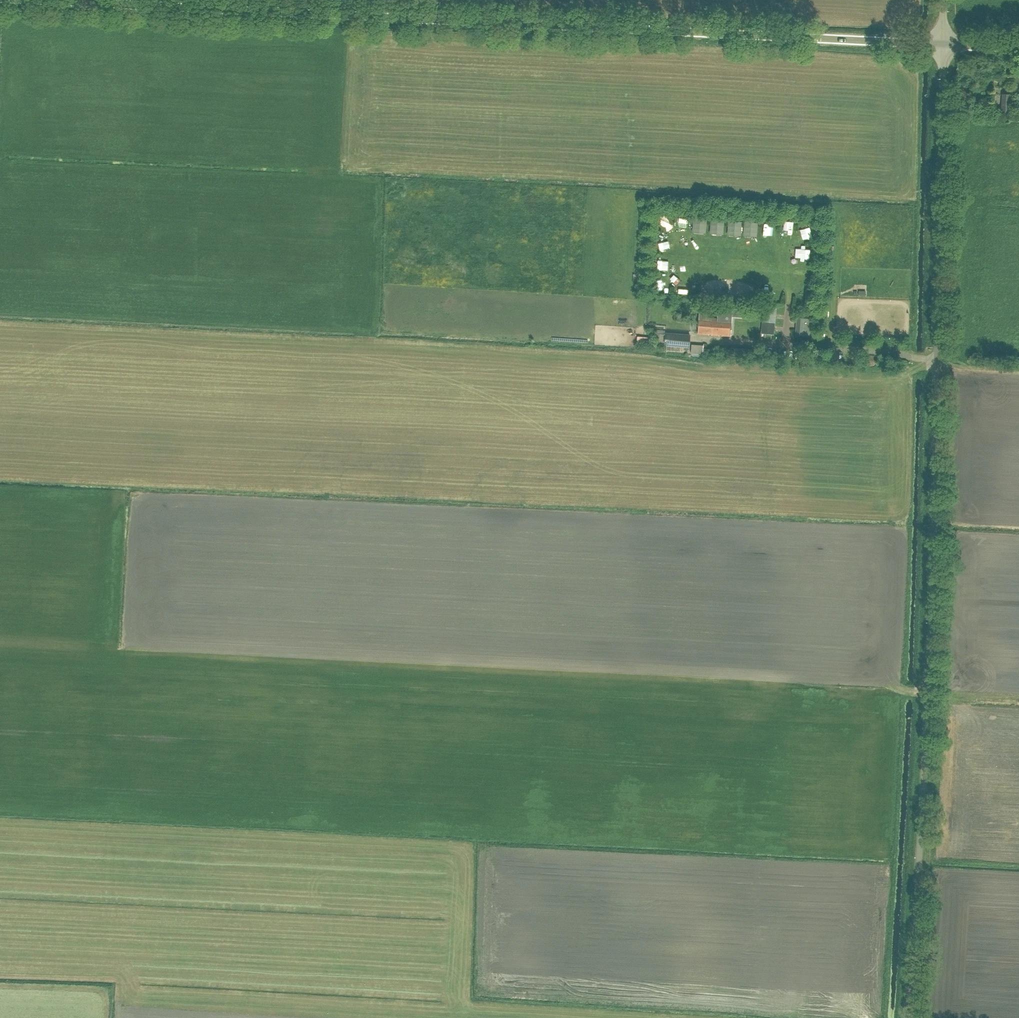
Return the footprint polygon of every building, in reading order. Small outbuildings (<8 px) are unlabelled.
[(1009,112),(1010,94),(1002,93),(1000,111),(1009,112)] [(739,230),(740,218),(732,217),(731,229),(739,230)] [(747,229),(756,230),(757,220),(748,219),(747,229)] [(773,219),(765,222),(767,229),(776,227),(773,219)] [(712,313),(702,312),(699,312),(697,333),(730,336),(731,319),(725,319),(725,316),(726,316),(726,309),(717,308),(717,314),(717,316),(720,316),(720,319),(711,318),(712,314),(712,313)] [(811,317),(797,316),(796,336),(809,336),(811,317)] [(775,322),(762,320),(761,333),(773,334),(775,322)] [(664,332),(664,334),(656,333),(655,345),(689,348),(690,334),(664,332)]
